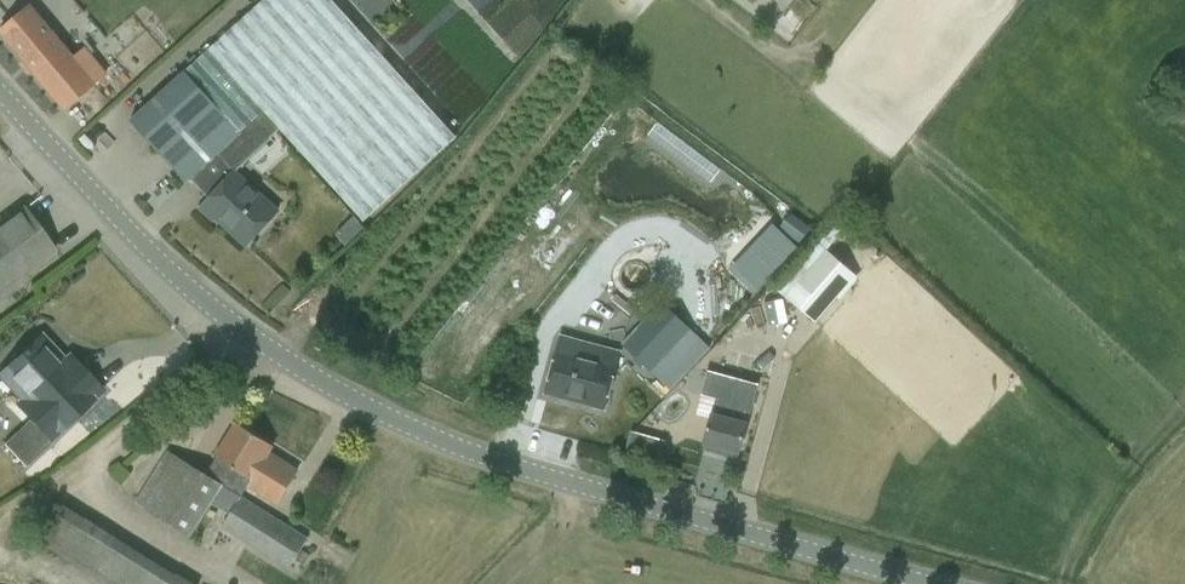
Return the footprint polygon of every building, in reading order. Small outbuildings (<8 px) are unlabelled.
[(249,243),(277,212),(233,172),(279,129),(362,220),(455,136),(331,0),(263,0),(131,120),(130,120),(186,182),(190,179),(208,199),(200,208),(213,220),(218,215),(249,243)] [(813,20),(826,4),(821,0),(806,0),(799,8),(813,20)] [(0,31),(0,33),(63,109),(82,94),(105,74),(92,58),(82,67),(73,57),(30,6),(18,16),(0,31)] [(54,251),(32,222),(37,219),(31,209),(26,213),(22,208),(0,224),(0,290),(54,251)] [(791,214),(780,228),(798,242),(809,228),(791,214)] [(359,239),(374,229),(367,218),(352,229),(359,239)] [(839,300),(859,277),(826,249),(784,297),(815,324),(837,298),(839,300)] [(650,371),(666,354),(689,331),(660,304),(622,345),(650,371)] [(2,370),(24,393),(11,406),(26,422),(3,444),(23,465),(92,401),(90,399),(101,390),(82,370),(72,380),(35,341),(37,340),(36,339),(18,355),(2,370)] [(556,345),(545,387),(583,398),(582,403),(603,408),(615,362),(556,345)] [(757,385),(708,372),(701,394),(715,398),(703,443),(704,443),(702,449),(723,455),(725,449),(738,453),(750,409),(750,410),(757,385)] [(286,570),(294,559),(307,538),(241,497),(248,486),(276,504),(297,472),(268,454),(272,446),(236,423),(214,457),(216,458),(205,475),(168,452),(135,503),(156,516),(187,537),(211,502),(230,515),(221,527),(286,570)] [(630,434),(625,451),(639,454),(643,437),(630,434)] [(13,472),(0,459),(0,484),(13,472)] [(83,519),(63,506),(41,542),(108,583),(188,583),(83,519)]
